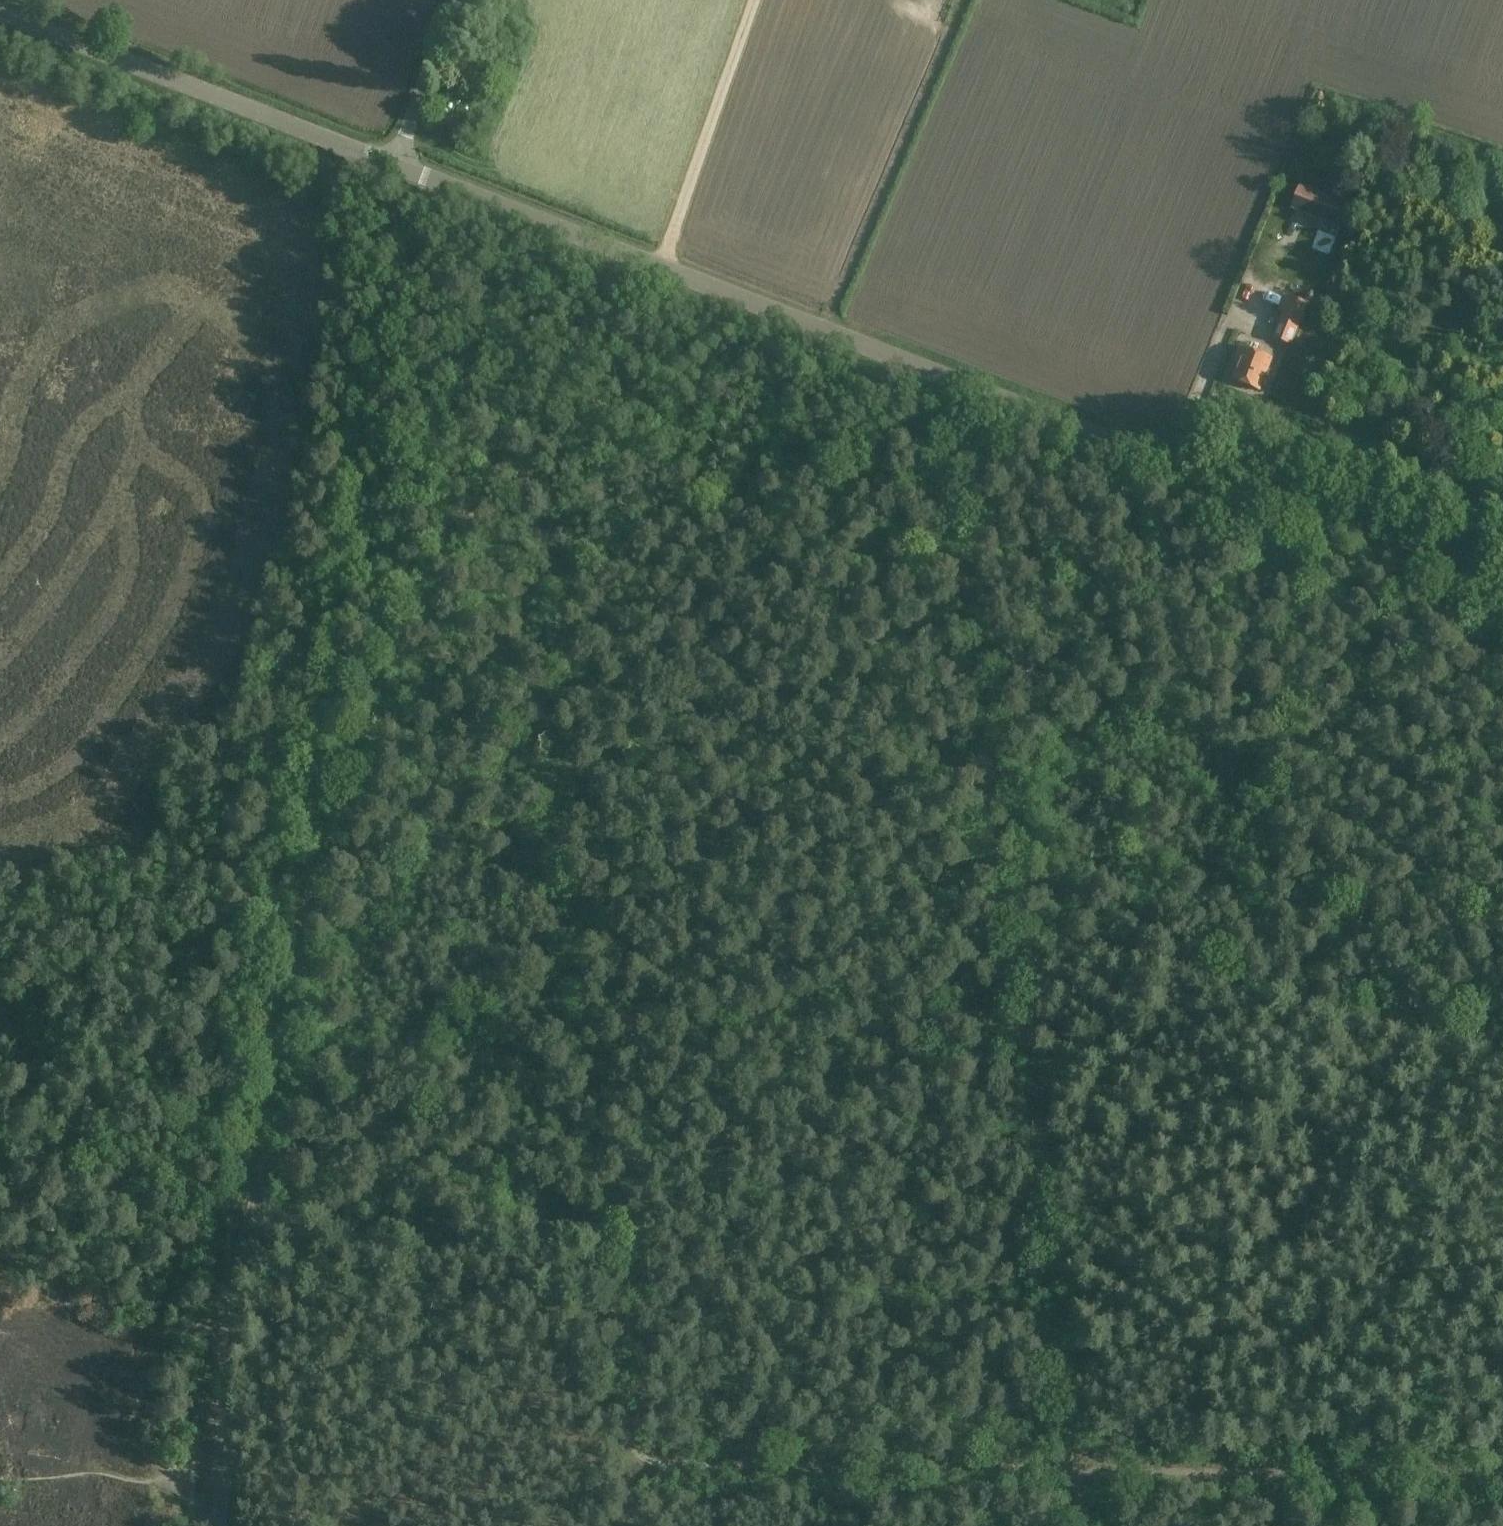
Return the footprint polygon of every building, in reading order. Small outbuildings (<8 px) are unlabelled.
[(1293,207),(1339,224),(1346,205),(1301,188),(1293,207)] [(1274,338),(1290,345),(1306,305),(1309,306),(1314,293),(1308,290),(1303,303),(1285,296),(1280,311),(1284,312),(1274,338)] [(1271,360),(1239,348),(1233,363),(1238,365),(1232,381),(1259,391),(1271,360)]
